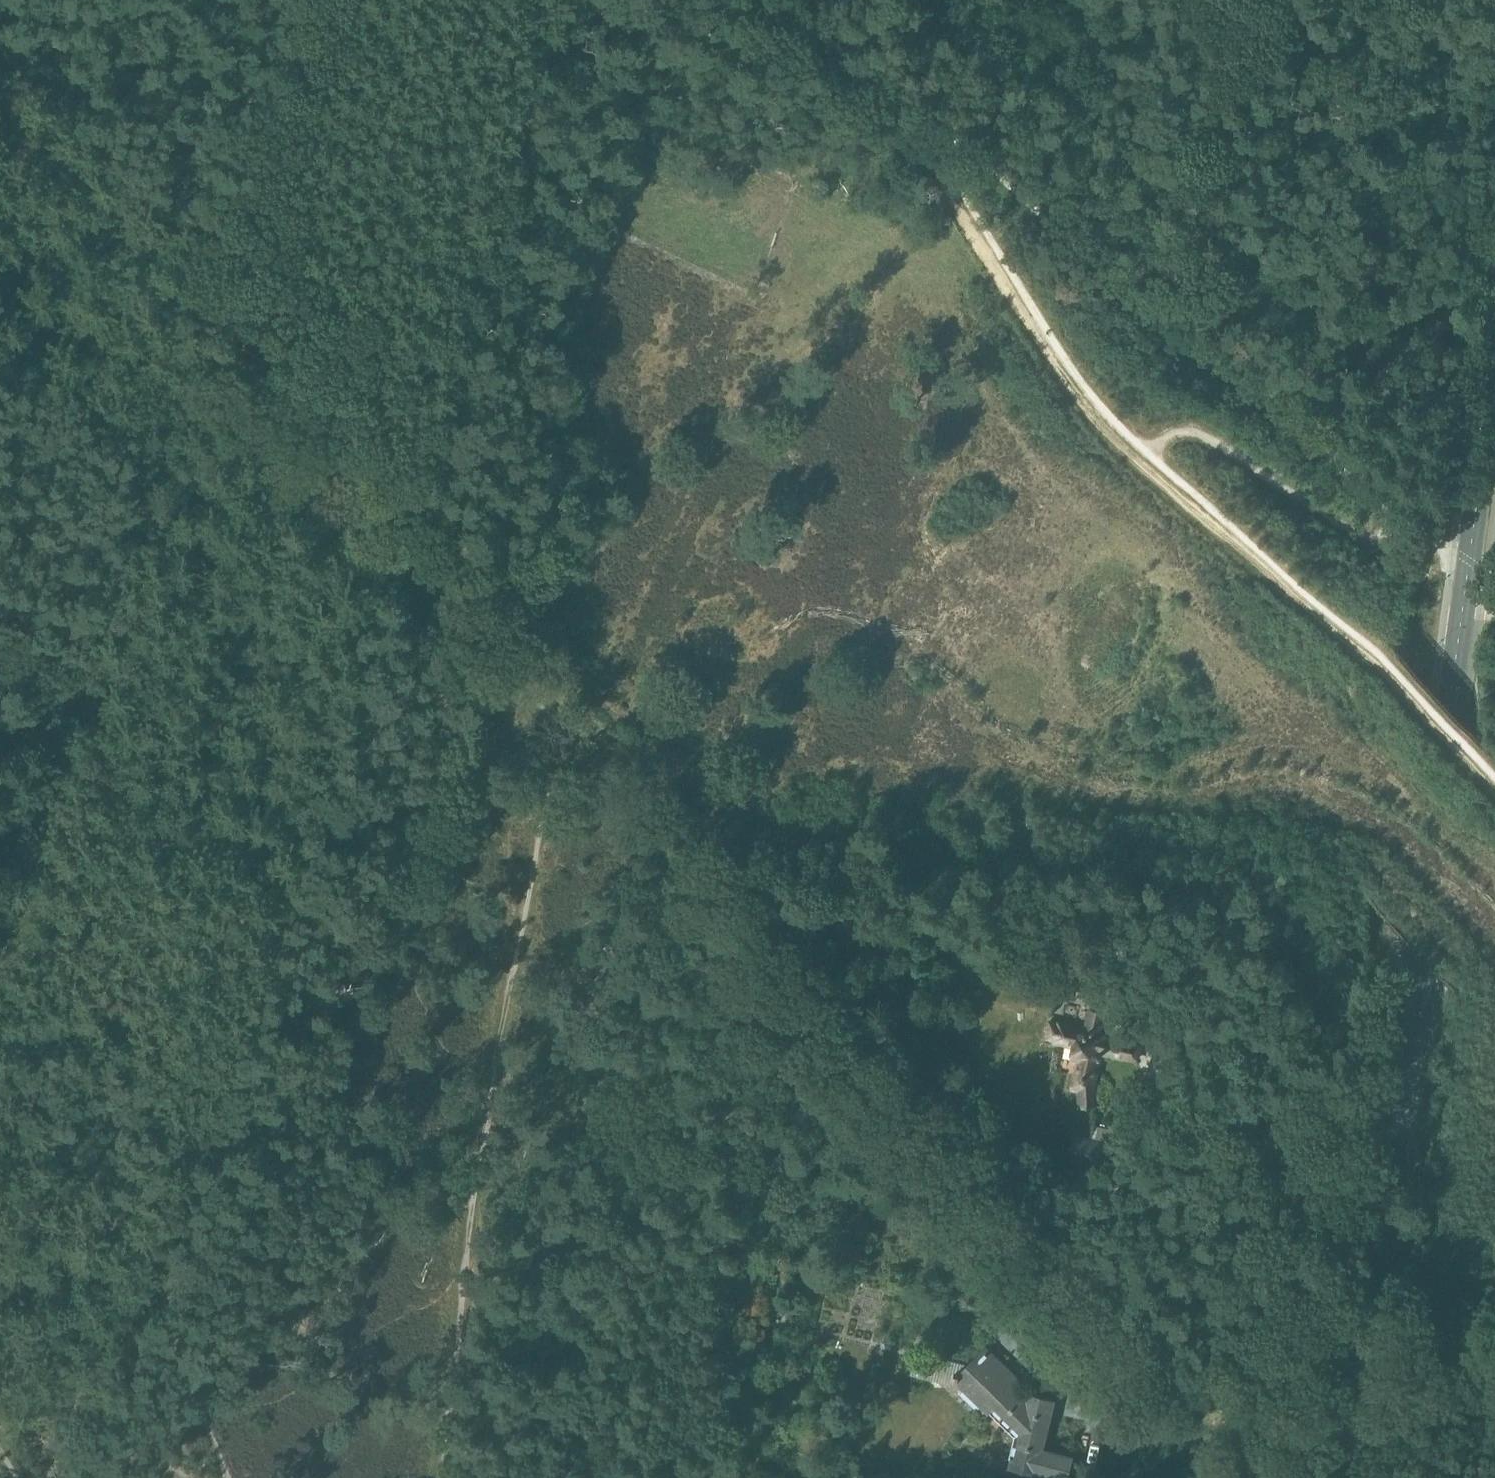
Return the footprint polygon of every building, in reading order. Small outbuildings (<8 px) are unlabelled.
[(1074,998),(1075,994),(1077,987),(1060,983),(1058,990),(1057,994),(1074,998)] [(1071,1086),(1078,1088),(1079,1106),(1094,1105),(1093,1082),(1099,1056),(1100,1056),(1101,1053),(1136,1061),(1140,1046),(1102,1037),(1103,1033),(1098,1032),(1102,1012),(1090,1010),(1085,1028),(1060,1023),(1059,1023),(1051,1021),(1047,1036),(1056,1038),(1055,1041),(1073,1045),(1070,1059),(1077,1061),(1071,1086)] [(1107,1142),(1073,1136),(1069,1162),(1103,1168),(1107,1142)] [(951,1382),(958,1384),(989,1412),(993,1408),(1021,1433),(1015,1458),(1011,1457),(1008,1466),(1038,1473),(1038,1472),(1065,1477),(1068,1477),(1073,1456),(1042,1448),(1054,1400),(1025,1393),(1024,1395),(1001,1372),(1003,1367),(984,1348),(967,1366),(917,1353),(912,1372),(951,1382)]
